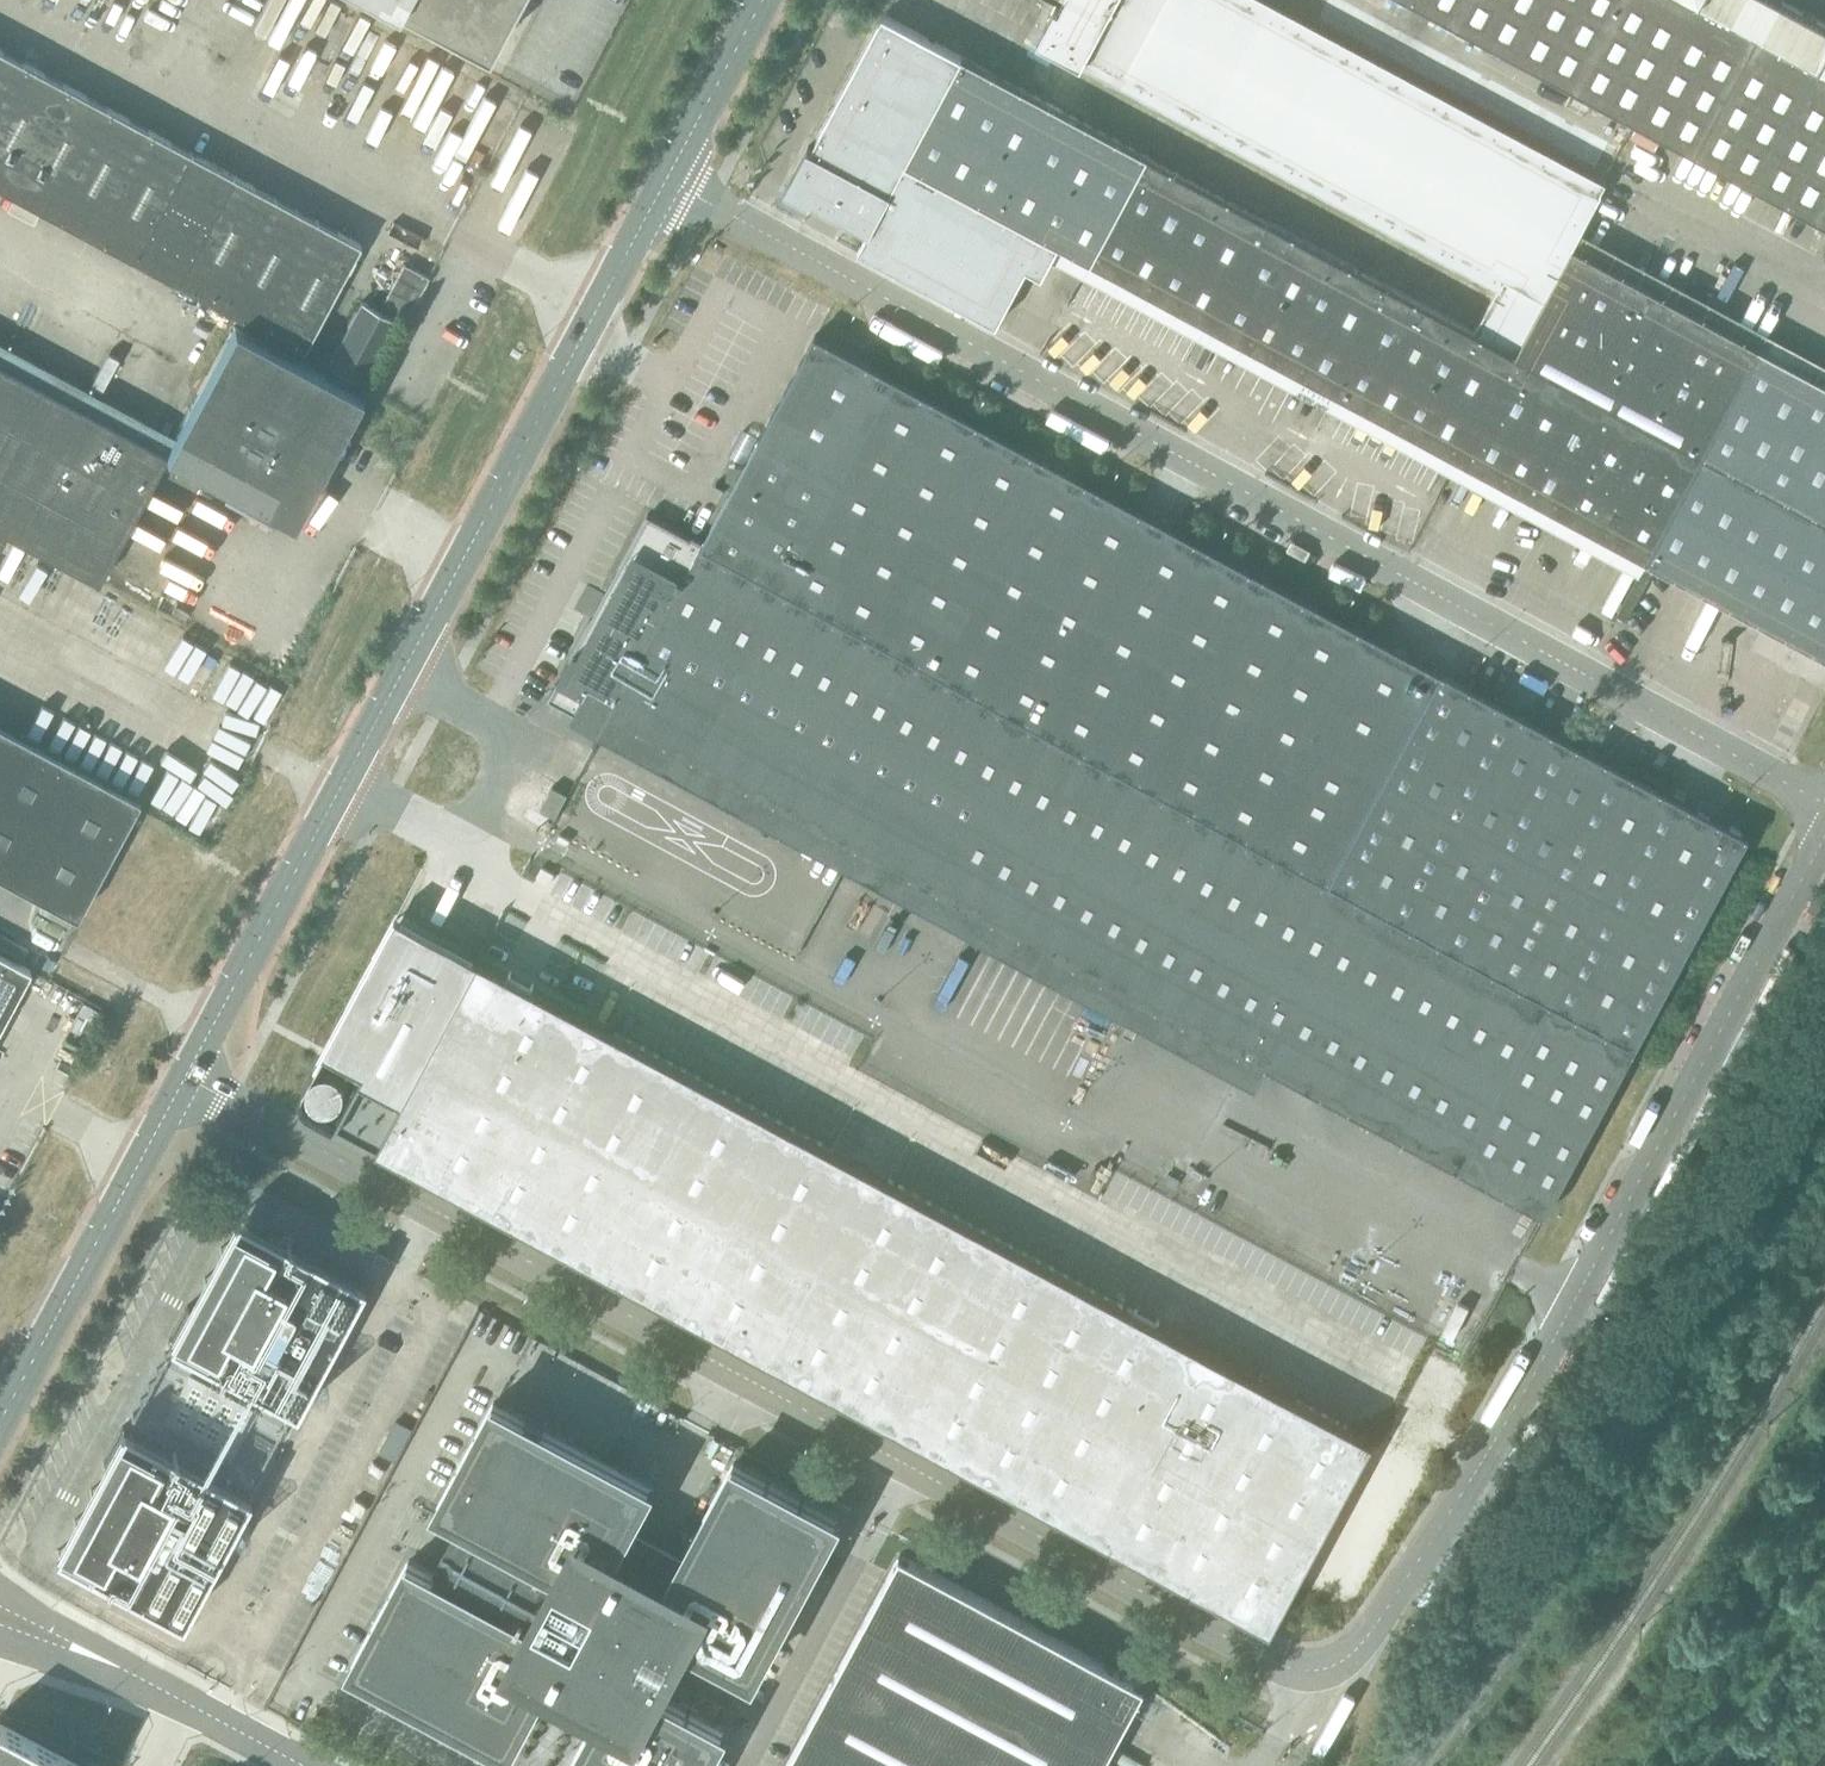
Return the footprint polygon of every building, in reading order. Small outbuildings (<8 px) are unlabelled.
[(486,52),(514,0),(388,0),(486,52)] [(1474,330),(1515,352),(1573,245),(1580,231),(1602,191),(1598,189),(1247,0),(1063,0),(1059,8),(1055,6),(1040,34),(1037,39),(1082,63),(1083,61),(1087,52),(1503,276),(1499,285),(1474,330)] [(1268,0),(1247,0),(1598,189),(1602,191),(1607,182),(1268,0)] [(1426,6),(1514,53),(1789,202),(1824,221),(1824,21),(1822,19),(1796,5),(1786,0),(1415,0),(1426,6)] [(810,201),(812,198),(832,161),(839,165),(849,170),(889,191),(885,198),(869,228),(865,235),(858,248),(868,253),(884,262),(997,322),(1004,310),(1027,266),(1034,270),(1042,274),(1051,258),(1059,243),(907,161),(963,56),(883,13),(870,37),(813,143),(811,147),(808,145),(786,187),(804,197),(810,201)] [(0,48),(0,187),(196,292),(302,349),(360,242),(0,48)] [(1503,276),(1087,52),(1083,61),(1499,285),(1503,276)] [(1465,461),(1649,560),(1697,467),(1760,346),(1573,245),(1515,352),(1474,330),(963,56),(907,161),(1059,243),(1065,246),(1082,255),(1097,263),(1111,271),(1125,278),(1140,286),(1155,294),(1168,301),(1213,325),(1330,388),(1345,396),(1355,402),(1371,410),(1384,417),(1400,426),(1415,434),(1427,441),(1442,448),(1459,457),(1465,461)] [(812,198),(869,228),(885,198),(889,191),(849,170),(839,165),(832,161),(812,198)] [(1580,231),(1573,245),(1760,346),(1824,381),(1824,362),(1580,231)] [(1051,258),(1641,574),(1649,560),(1640,555),(1627,548),(1614,540),(1597,532),(1582,523),(1569,516),(1556,509),(1542,502),(1529,495),(1515,488),(1500,480),(1486,472),(1472,465),(1465,461),(1459,457),(1442,448),(1427,441),(1415,434),(1400,426),(1384,417),(1371,410),(1355,402),(1345,396),(1330,388),(1317,381),(1290,367),(1277,360),(1263,352),(1249,345),(1233,336),(1221,330),(1213,325),(1202,319),(1185,310),(1059,243),(1051,258)] [(428,275),(403,262),(383,300),(400,309),(409,313),(414,302),(417,298),(420,291),(421,288),(428,275)] [(395,317),(362,299),(328,362),(361,379),(395,317)] [(167,453),(293,520),(306,496),(319,471),(338,436),(361,392),(358,390),(233,324),(183,418),(173,436),(165,452),(167,453)] [(1621,1072),(1628,1058),(1325,896),(1445,672),(1412,654),(1402,648),(1391,643),(1312,600),(1300,594),(1260,572),(1251,567),(1236,559),(1228,555),(1174,526),(1159,518),(1144,510),(1140,507),(868,361),(816,333),(813,338),(806,350),(800,362),(793,374),(780,400),(745,465),(747,466),(740,478),(733,492),(730,491),(729,494),(723,504),(718,514),(712,524),(707,534),(704,541),(702,543),(696,553),(681,545),(686,536),(689,537),(689,536),(687,535),(647,513),(548,697),(573,711),(593,721),(601,706),(612,712),(804,814),(993,916),(1129,989),(1267,1062),(1286,1073),(1341,1102),(1391,1129),(1440,1156),(1492,1184),(1543,1211),(1545,1213),(1552,1201),(1621,1072)] [(67,399),(105,419),(144,441),(165,452),(173,436),(0,343),(0,363),(67,399)] [(1697,467),(1824,536),(1824,381),(1760,346),(1697,467)] [(98,580),(167,453),(165,452),(144,441),(105,419),(67,399),(29,379),(0,363),(0,528),(98,580)] [(1697,467),(1649,560),(1673,572),(1696,585),(1720,597),(1744,611),(1769,624),(1793,637),(1816,649),(1824,654),(1824,536),(1697,467)] [(1649,560),(1641,574),(1824,673),(1824,654),(1816,649),(1793,637),(1769,624),(1744,611),(1720,597),(1696,585),(1673,572),(1649,560)] [(1646,562),(1615,618),(1625,623),(1656,567),(1646,562)] [(1451,675),(1445,672),(1325,896),(1628,1058),(1748,835),(1719,819),(1697,808),(1653,784),(1637,775),(1544,725),(1528,716),(1522,713),(1476,688),(1451,675)] [(607,708),(601,706),(593,721),(573,711),(571,716),(1256,1083),(1267,1062),(1129,989),(993,916),(804,814),(612,712),(607,708)] [(21,886),(66,909),(75,915),(135,804),(139,797),(0,722),(0,874),(21,886)] [(555,815),(567,793),(553,786),(541,808),(555,815)] [(0,952),(0,1023),(10,1005),(13,999),(18,990),(19,988),(29,969),(30,968),(0,952)] [(1372,1439),(480,959),(479,958),(380,1142),(379,1144),(377,1147),(388,1153),(420,1170),(899,1428),(908,1433),(991,1478),(1073,1522),(1156,1567),(1229,1606),(1269,1627),(1271,1628),(1295,1582),(1302,1569),(1370,1444),(1372,1439)] [(341,1103),(344,1099),(346,1095),(347,1091),(347,1086),(346,1082),(344,1078),(341,1074),(337,1071),(333,1069),(329,1068),(324,1068),(320,1069),(315,1071),(312,1074),(309,1078),(307,1082),(306,1086),(306,1091),(307,1095),(309,1099),(312,1103),(315,1106),(320,1108),(324,1109),(329,1109),(333,1108),(337,1106),(341,1103)] [(260,1239),(266,1229),(235,1213),(187,1304),(189,1306),(196,1309),(200,1302),(198,1301),(198,1299),(197,1296),(198,1294),(200,1292),(201,1291),(204,1291),(206,1291),(240,1228),(260,1239)] [(240,1228),(206,1291),(204,1291),(201,1291),(200,1292),(198,1294),(197,1296),(198,1299),(198,1301),(200,1302),(196,1309),(189,1306),(187,1304),(170,1334),(168,1340),(177,1345),(192,1353),(285,1403),(294,1407),(297,1402),(307,1383),(312,1385),(313,1387),(315,1389),(316,1389),(318,1390),(320,1390),(322,1389),(323,1388),(324,1388),(325,1386),(325,1385),(326,1384),(326,1382),(326,1381),(325,1379),(324,1378),(323,1377),(322,1376),(320,1375),(319,1375),(316,1376),(312,1373),(352,1299),(359,1286),(362,1281),(357,1279),(268,1231),(266,1229),(264,1232),(260,1239),(240,1228)] [(230,1454),(252,1413),(190,1380),(168,1421),(230,1454)] [(685,1636),(753,1673),(812,1565),(816,1567),(818,1568),(820,1566),(822,1563),(823,1560),(824,1558),(825,1556),(825,1553),(824,1552),(824,1553),(819,1550),(837,1517),(827,1512),(817,1507),(741,1466),(733,1462),(731,1466),(682,1557),(675,1570),(656,1559),(657,1556),(658,1556),(658,1554),(659,1553),(659,1551),(659,1550),(659,1547),(657,1545),(656,1543),(653,1542),(651,1542),(650,1541),(648,1542),(646,1542),(644,1544),(642,1546),(641,1547),(642,1547),(640,1551),(620,1540),(627,1528),(650,1485),(641,1480),(621,1469),(541,1427),(543,1422),(544,1422),(545,1421),(543,1419),(542,1418),(540,1416),(538,1415),(535,1414),(534,1413),(532,1413),(529,1413),(528,1414),(529,1414),(526,1419),(493,1401),(491,1405),(438,1504),(558,1569),(558,1568),(559,1569),(529,1625),(408,1559),(355,1658),(352,1663),(385,1680),(383,1685),(382,1686),(384,1688),(386,1690),(389,1692),(391,1693),(394,1694),(396,1695),(397,1695),(398,1693),(400,1688),(509,1747),(545,1678),(573,1693),(601,1708),(570,1765),(703,1765),(723,1728),(655,1692),(665,1673),(675,1678),(679,1669),(684,1660),(675,1655),(685,1636)] [(414,1424),(397,1415),(380,1448),(397,1457),(414,1424)] [(86,1566),(84,1568),(89,1570),(172,1615),(181,1619),(185,1611),(190,1601),(230,1527),(235,1529),(235,1531),(236,1531),(237,1533),(239,1534),(240,1534),(243,1534),(245,1533),(246,1532),(247,1531),(248,1530),(248,1527),(248,1525),(248,1523),(247,1522),(245,1520),(243,1520),(241,1519),(239,1520),(235,1517),(244,1500),(248,1492),(129,1428),(122,1425),(119,1429),(103,1461),(112,1466),(109,1473),(106,1472),(104,1473),(102,1474),(101,1476),(100,1478),(100,1480),(101,1482),(103,1484),(69,1547),(90,1558),(86,1566)] [(1352,1596),(1420,1470),(1385,1452),(1378,1448),(1310,1574),(1311,1574),(1314,1576),(1340,1590),(1352,1596)] [(106,1472),(109,1473),(112,1466),(106,1462),(103,1461),(54,1552),(84,1568),(86,1566),(90,1558),(69,1547),(103,1484),(101,1482),(100,1480),(100,1478),(101,1476),(102,1474),(104,1473),(106,1472)] [(620,1540),(640,1551),(642,1547),(641,1547),(642,1546),(644,1544),(646,1542),(648,1542),(650,1541),(651,1542),(653,1542),(656,1543),(657,1545),(659,1547),(659,1550),(659,1551),(659,1553),(658,1554),(658,1556),(657,1556),(656,1559),(675,1570),(682,1557),(669,1550),(654,1542),(638,1534),(627,1528),(620,1540)] [(1144,1685),(900,1553),(891,1571),(786,1765),(1101,1765),(1144,1685)] [(679,1669),(675,1678),(681,1681),(690,1664),(684,1660),(679,1669)] [(89,1765),(1,1719),(0,1718),(0,1765),(88,1765),(89,1765)]
